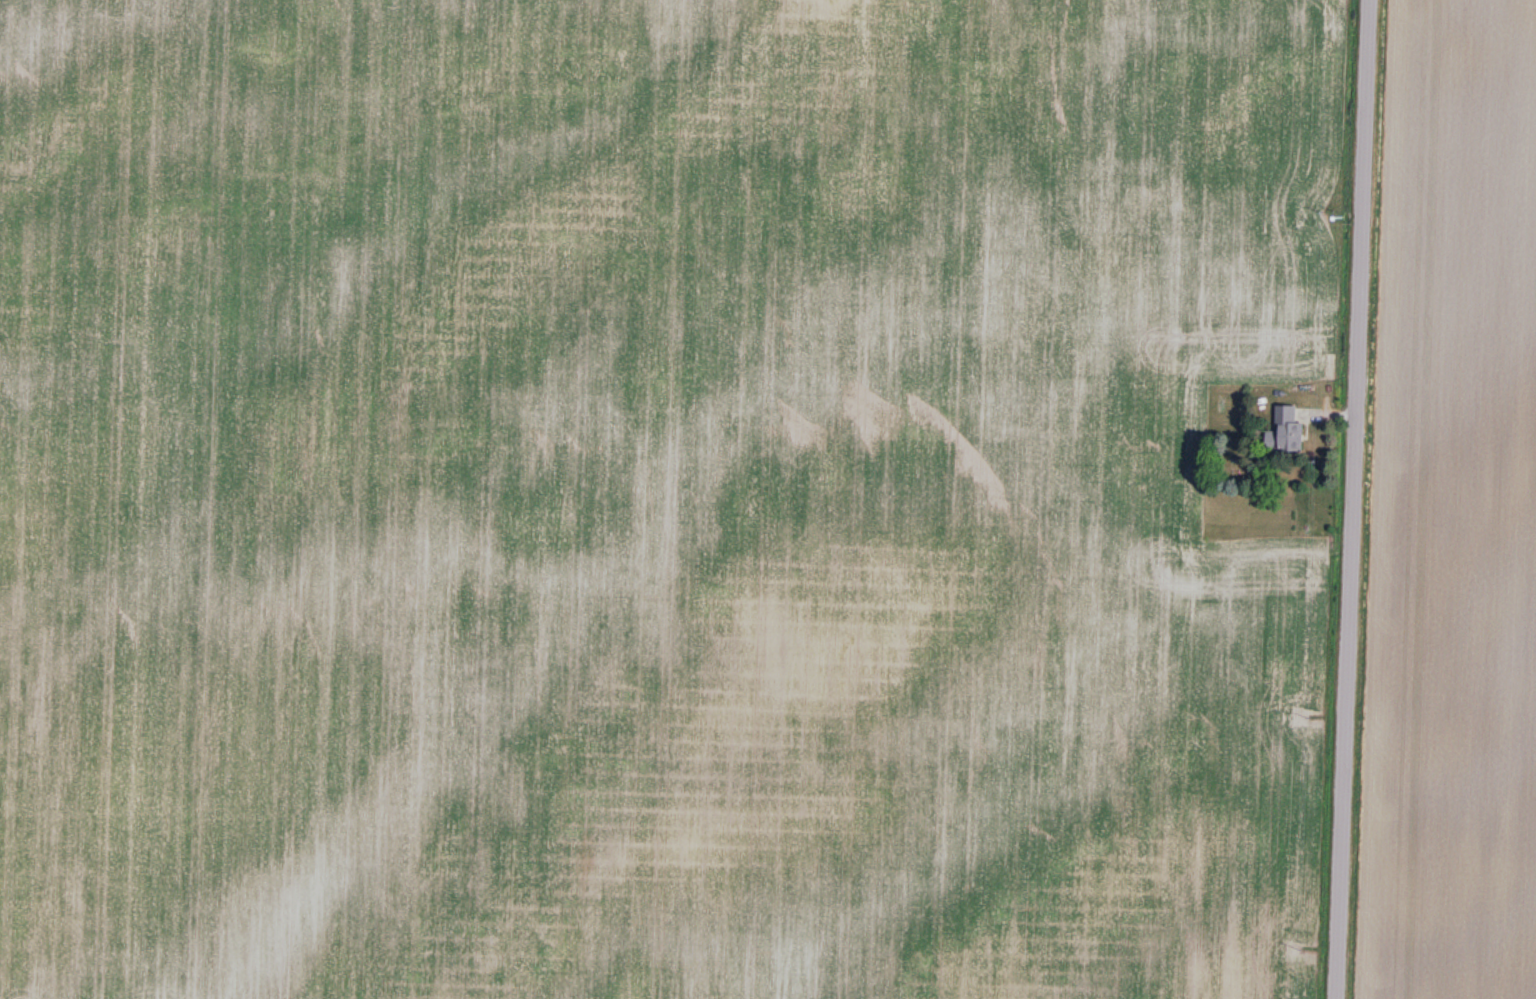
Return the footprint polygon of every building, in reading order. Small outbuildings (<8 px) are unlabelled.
[(1297,422),(1297,405),(1276,405),(1276,450),(1303,450),(1303,422),(1297,422)]
